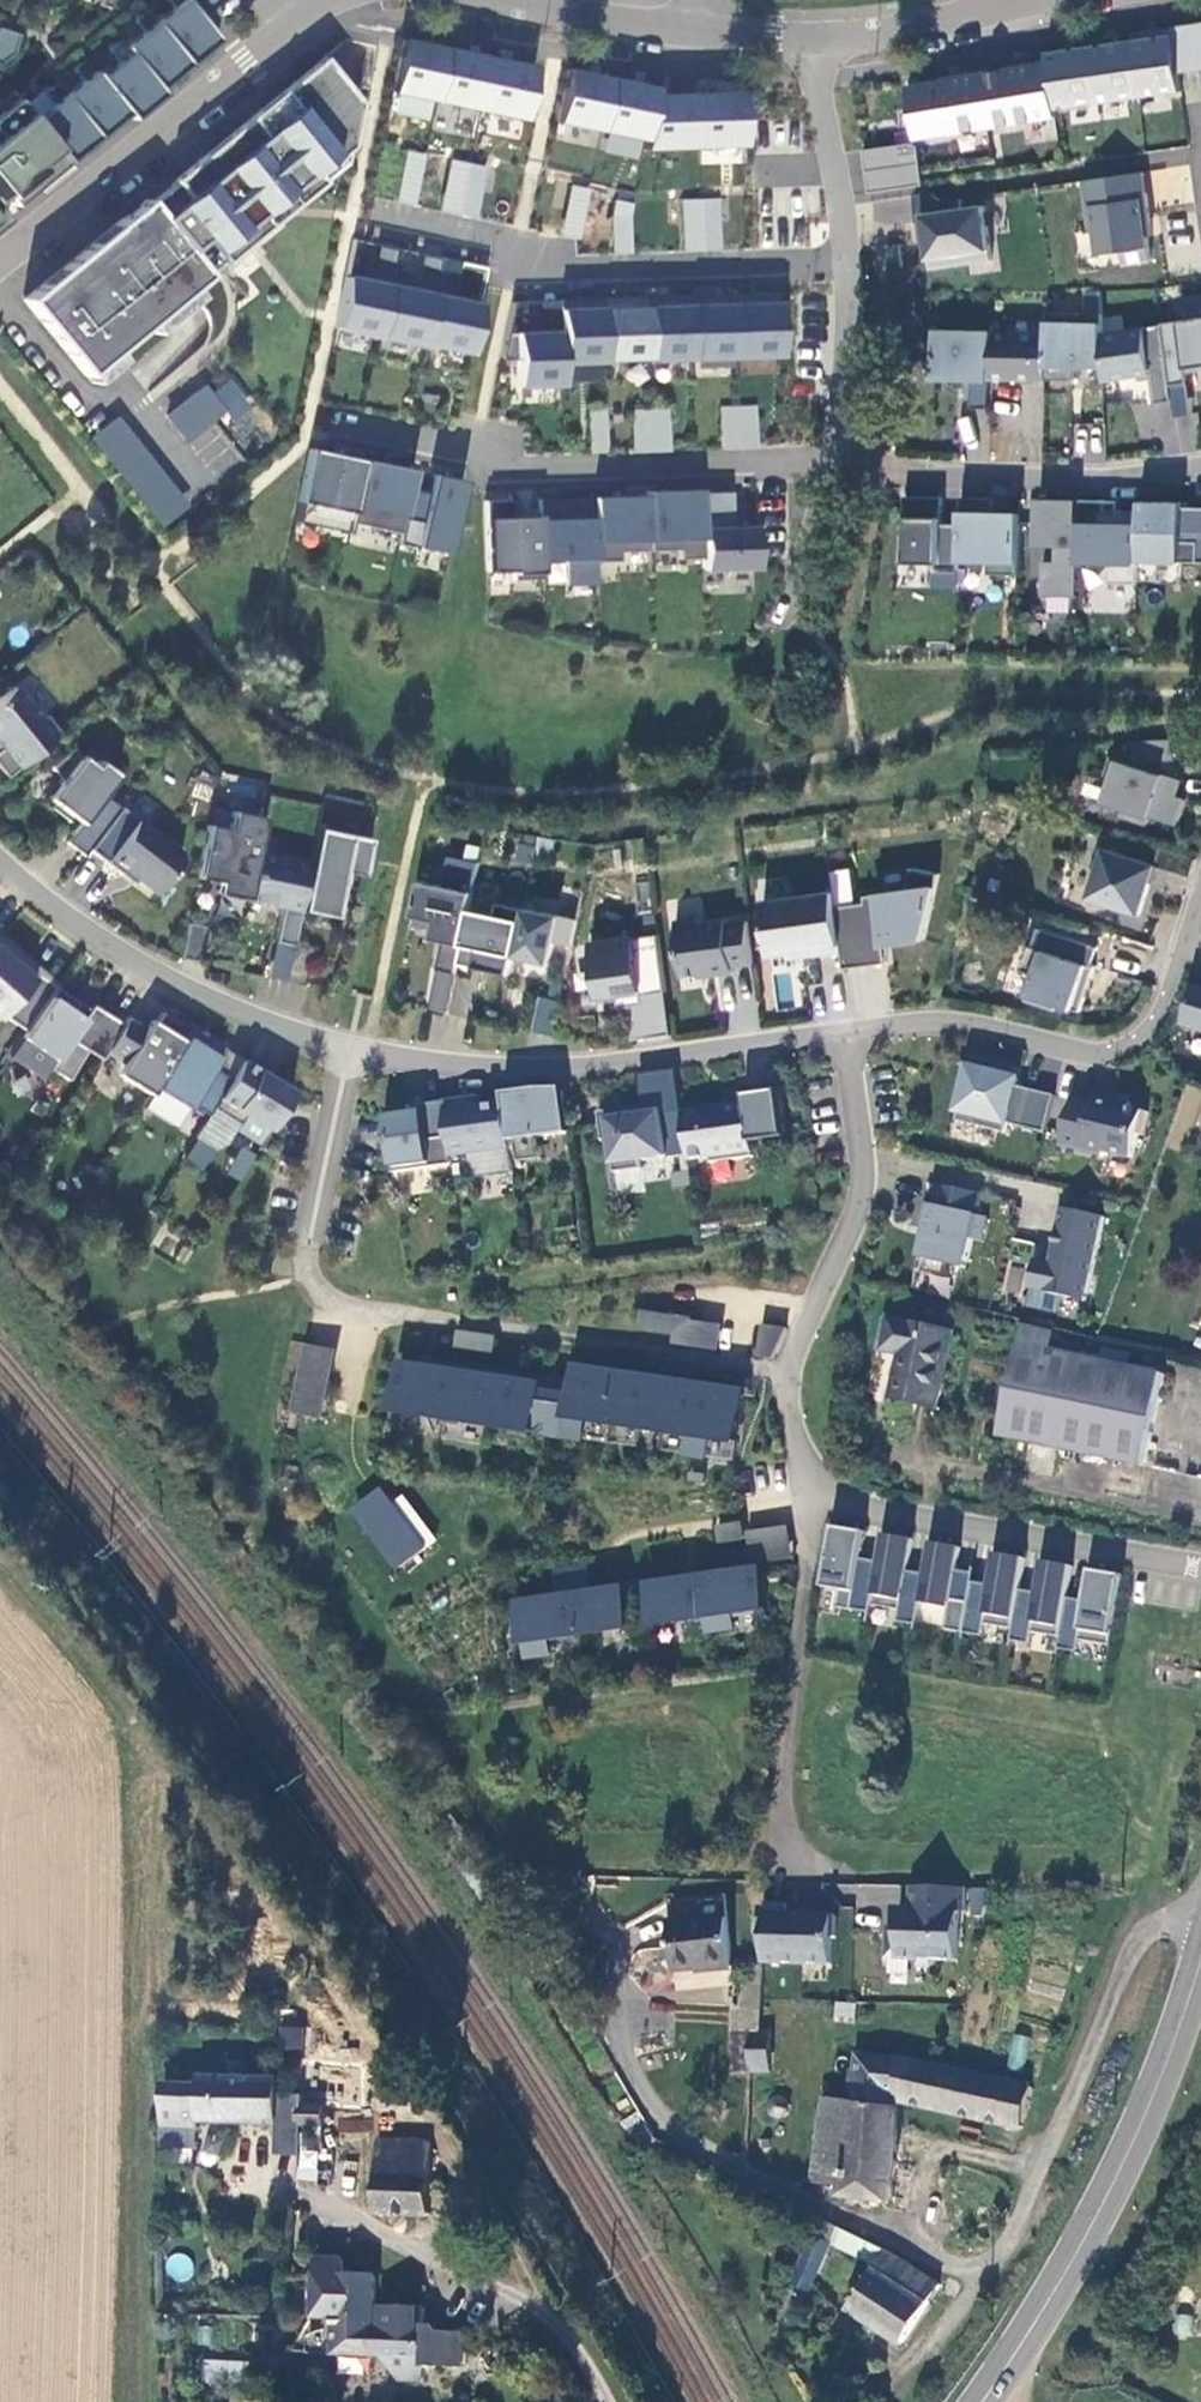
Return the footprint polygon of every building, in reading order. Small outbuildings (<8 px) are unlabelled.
[(2,198),(13,211),(126,118),(131,123),(162,97),(158,92),(215,44),(181,4),(108,64),(112,70),(94,86),(89,80),(28,131),(9,108),(0,115),(0,200),(2,198)] [(1180,24),(1180,32),(1184,69),(1200,67),(1200,21),(1180,24)] [(1184,69),(1180,32),(1138,38),(1145,94),(1187,87),(1184,69)] [(1145,94),(1138,38),(1095,44),(1104,99),(1145,94)] [(438,99),(449,48),(406,39),(396,90),(438,99)] [(1104,99),(1095,44),(1054,49),(1056,60),(1063,104),(1104,99)] [(482,108),(492,57),(449,48),(439,99),(482,108)] [(10,49),(0,73),(0,81),(11,86),(28,74),(30,58),(10,49)] [(525,117),(535,66),(493,58),(482,109),(525,117)] [(1063,104),(1056,60),(951,76),(951,81),(918,86),(925,132),(958,127),(959,130),(1064,113),(1063,104)] [(24,303),(93,388),(244,266),(235,255),(345,166),(355,114),(317,67),(24,303)] [(603,128),(614,77),(570,67),(559,119),(603,128)] [(657,93),(658,86),(614,77),(603,128),(648,137),(657,93)] [(746,143),(744,90),(699,91),(701,144),(746,143)] [(701,144),(699,91),(657,93),(648,137),(646,146),(701,144)] [(929,181),(924,145),(919,140),(870,148),(875,190),(929,181)] [(397,202),(416,206),(427,154),(408,150),(397,202)] [(477,218),(489,166),(453,158),(440,210),(477,218)] [(1155,220),(1149,169),(1087,177),(1094,228),(1100,227),(1103,251),(1127,248),(1129,260),(1155,257),(1150,220),(1155,220)] [(561,234),(580,239),(591,188),(573,184),(561,234)] [(966,196),(947,198),(936,191),(920,193),(923,218),(931,217),(937,264),(997,256),(990,205),(968,208),(966,196)] [(682,251),(720,252),(721,198),(683,198),(682,251)] [(612,201),(614,254),(634,253),(632,200),(612,201)] [(908,263),(905,241),(892,243),(895,265),(908,263)] [(381,335),(392,285),(349,275),(337,326),(381,335)] [(425,341),(436,293),(393,283),(381,333),(425,343),(425,341)] [(781,353),(779,291),(736,292),(737,354),(781,353)] [(737,354),(736,292),(692,294),(694,355),(737,354)] [(472,350),(482,302),(436,293),(425,341),(472,350)] [(694,355),(692,294),(648,295),(650,357),(694,355)] [(650,357),(648,295),(604,297),(606,359),(650,357)] [(606,359),(604,297),(561,299),(562,330),(563,360),(606,359)] [(1049,313),(1048,334),(1048,380),(1077,380),(1077,366),(1106,367),(1104,334),(1103,314),(1049,313)] [(1164,325),(1173,385),(1190,382),(1188,368),(1200,366),(1200,318),(1163,323),(1164,325)] [(1164,325),(1104,334),(1106,367),(1106,381),(1152,373),(1157,403),(1175,400),(1173,385),(1164,325)] [(563,360),(562,330),(517,331),(509,329),(503,355),(518,358),(518,384),(563,382),(563,360)] [(995,333),(938,332),(934,379),(993,379),(995,333)] [(1048,334),(995,333),(993,379),(1048,380),(1048,334)] [(575,367),(575,381),(609,383),(609,368),(575,367)] [(211,479),(242,461),(218,422),(249,403),(235,380),(214,393),(209,385),(168,410),(211,479)] [(722,449),(760,447),(758,404),(720,406),(722,449)] [(671,409),(633,408),(632,452),(670,453),(671,409)] [(609,410),(591,409),(589,453),(607,453),(609,410)] [(91,438),(164,526),(192,504),(119,416),(91,438)] [(366,459),(310,448),(295,520),(350,530),(352,521),(366,459)] [(411,486),(415,468),(366,459),(352,521),(402,532),(411,486)] [(449,554),(465,479),(436,472),(432,490),(411,486),(399,543),(449,554)] [(757,525),(733,526),(732,492),(701,493),(703,561),(704,569),(758,567),(758,561),(757,525)] [(703,561),(701,493),(650,495),(652,554),(680,553),(680,562),(703,561)] [(647,549),(646,494),(594,495),(596,561),(619,560),(619,549),(647,549)] [(596,561),(594,495),(541,496),(541,515),(543,556),(564,556),(565,582),(596,582),(596,561)] [(543,577),(541,515),(515,516),(515,496),(483,498),(486,568),(515,567),(516,578),(543,577)] [(945,498),(908,497),(906,563),(940,563),(940,569),(962,568),(962,559),(963,525),(945,524),(945,498)] [(963,498),(963,525),(962,559),(992,559),(992,574),(1022,574),(1022,513),(985,514),(986,499),(963,498)] [(1083,500),(1042,499),(1041,544),(1059,544),(1060,562),(1048,562),(1046,595),(1081,595),(1082,561),(1083,500)] [(1107,500),(1083,500),(1082,561),(1114,561),(1113,582),(1141,582),(1141,561),(1142,511),(1107,511),(1107,500)] [(1142,511),(1141,561),(1200,561),(1200,507),(1178,507),(1178,501),(1143,500),(1142,511)] [(0,701),(0,750),(1,751),(0,752),(0,774),(5,781),(59,737),(43,718),(39,722),(13,690),(0,701)] [(98,763),(94,769),(70,751),(49,770),(61,783),(44,806),(76,831),(66,845),(83,858),(88,852),(119,810),(102,798),(118,778),(98,763)] [(1178,778),(1110,757),(1104,774),(1111,776),(1103,801),(1124,807),(1123,815),(1147,823),(1150,814),(1177,823),(1185,798),(1173,794),(1178,778)] [(179,854),(120,809),(119,810),(88,852),(121,877),(125,872),(155,895),(180,862),(179,854)] [(226,830),(205,826),(195,878),(218,883),(214,894),(246,900),(255,853),(262,818),(230,812),(226,830)] [(368,840),(315,830),(308,864),(299,911),(332,918),(341,873),(359,877),(368,840)] [(1156,864),(1098,846),(1092,867),(1098,869),(1090,896),(1117,904),(1116,907),(1140,915),(1156,864)] [(299,911),(308,864),(255,853),(246,900),(281,908),(274,942),(291,946),(299,911)] [(863,899),(833,903),(840,947),(843,965),(883,959),(880,941),(922,935),(935,870),(908,865),(904,887),(862,892),(863,899)] [(472,891),(420,880),(413,915),(443,921),(439,939),(445,940),(439,968),(456,971),(458,962),(468,908),(472,891)] [(831,888),(760,899),(768,951),(795,947),(796,953),(840,947),(833,903),(831,888)] [(494,913),(468,908),(458,962),(476,966),(480,947),(514,954),(523,907),(497,902),(494,913)] [(576,918),(523,907),(514,954),(549,961),(554,938),(571,942),(576,918)] [(696,916),(673,919),(681,973),(709,969),(710,972),(731,969),(731,963),(751,959),(745,918),(724,921),(724,918),(701,921),(696,916)] [(190,923),(184,954),(200,958),(207,926),(190,923)] [(0,927),(0,1001),(15,1011),(45,967),(25,954),(21,960),(9,949),(16,940),(0,927)] [(1098,946),(1039,928),(1034,945),(1030,945),(1023,968),(1035,973),(1028,998),(1057,1008),(1059,1003),(1082,1009),(1096,965),(1093,965),(1098,946)] [(657,932),(590,941),(597,992),(640,985),(641,992),(665,988),(657,932)] [(79,1003),(45,967),(15,1011),(22,1039),(55,1061),(49,1070),(68,1081),(87,1051),(102,1060),(106,1053),(123,1025),(92,1006),(83,1020),(73,1013),(79,1003)] [(1186,1024),(1200,1029),(1200,988),(1199,987),(1186,1024)] [(553,1035),(559,1000),(536,996),(530,1031),(553,1035)] [(128,1017),(123,1025),(106,1053),(130,1067),(124,1079),(151,1095),(156,1087),(191,1029),(163,1012),(151,1031),(128,1017)] [(223,1048),(191,1029),(156,1087),(188,1107),(191,1104),(209,1114),(213,1107),(229,1079),(212,1068),(223,1048)] [(241,1060),(229,1079),(213,1107),(239,1123),(244,1114),(269,1129),(292,1090),(241,1060)] [(1021,1079),(973,1066),(958,1119),(1009,1132),(1011,1123),(1049,1132),(1057,1095),(1020,1085),(1021,1079)] [(745,1100),(684,1109),(689,1151),(690,1157),(710,1154),(711,1159),(754,1153),(751,1133),(786,1129),(778,1086),(744,1092),(745,1100)] [(504,1102),(511,1138),(569,1130),(563,1089),(545,1092),(543,1087),(504,1092),(504,1102)] [(466,1108),(465,1098),(444,1101),(453,1155),(511,1146),(511,1138),(504,1102),(466,1108)] [(1143,1103),(1059,1100),(1057,1151),(1141,1154),(1143,1103)] [(444,1101),(424,1103),(424,1110),(411,1112),(410,1106),(386,1109),(395,1172),(454,1163),(453,1155),(444,1101)] [(689,1151),(684,1109),(662,1113),(661,1108),(622,1113),(621,1106),(599,1110),(603,1138),(610,1137),(615,1170),(642,1166),(641,1157),(666,1153),(667,1154),(689,1151)] [(237,1145),(227,1175),(245,1181),(256,1151),(237,1145)] [(975,1238),(986,1240),(991,1217),(980,1215),(985,1193),(941,1183),(936,1205),(930,1204),(925,1227),(931,1228),(925,1257),(932,1259),(929,1270),(959,1277),(962,1265),(969,1267),(975,1238)] [(1106,1216),(1065,1207),(1054,1262),(1040,1259),(1034,1288),(1089,1299),(1106,1216)] [(269,1254),(257,1252),(253,1273),(265,1275),(269,1254)] [(947,1296),(952,1280),(919,1270),(914,1286),(947,1296)] [(695,1318),(644,1311),(642,1323),(681,1328),(680,1341),(692,1343),(695,1318)] [(937,1408),(953,1333),(885,1318),(878,1349),(903,1354),(893,1399),(937,1408)] [(754,1356),(778,1360),(784,1327),(759,1323),(754,1356)] [(501,1338),(462,1333),(461,1345),(499,1350),(501,1338)] [(1100,1360),(1019,1342),(999,1436),(1146,1466),(1166,1374),(1129,1366),(1132,1353),(1103,1347),(1100,1360)] [(451,1373),(406,1366),(399,1411),(444,1419),(451,1374),(451,1373)] [(496,1381),(451,1374),(444,1419),(489,1426),(496,1381)] [(578,1374),(575,1394),(568,1438),(587,1441),(590,1422),(615,1426),(619,1400),(601,1397),(604,1378),(578,1374)] [(332,1383),(306,1378),(298,1417),(325,1422),(332,1383)] [(541,1388),(496,1381),(489,1426),(535,1433),(541,1388)] [(649,1385),(622,1381),(619,1400),(615,1426),(642,1430),(649,1385)] [(675,1390),(649,1385),(642,1430),(668,1434),(675,1390)] [(575,1394),(541,1388),(535,1433),(568,1438),(575,1394)] [(701,1394),(675,1390),(668,1434),(694,1438),(701,1394)] [(747,1401),(701,1394),(694,1438),(691,1458),(710,1461),(713,1442),(740,1446),(747,1401)] [(431,1548),(386,1492),(360,1512),(405,1568),(431,1548)] [(740,1521),(714,1523),(715,1542),(742,1539),(740,1521)] [(785,1521),(715,1534),(722,1568),(791,1555),(785,1521)] [(866,1533),(834,1527),(823,1587),(839,1590),(836,1608),(869,1614),(871,1606),(879,1563),(861,1559),(866,1533)] [(884,1536),(879,1563),(871,1606),(899,1611),(896,1623),(915,1626),(920,1605),(926,1576),(908,1572),(914,1541),(884,1536)] [(961,1551),(932,1545),(926,1576),(920,1605),(948,1611),(944,1632),(963,1636),(972,1585),(974,1575),(957,1572),(961,1551)] [(991,1589),(972,1585),(963,1636),(982,1639),(984,1628),(1012,1633),(1019,1594),(1025,1563),(997,1557),(991,1589)] [(1038,1598),(1019,1594),(1012,1633),(1010,1645),(1029,1648),(1032,1637),(1060,1642),(1067,1603),(1072,1572),(1044,1566),(1038,1598)] [(763,1573),(704,1580),(709,1619),(711,1632),(737,1629),(735,1615),(768,1611),(763,1573)] [(1086,1607),(1067,1603),(1060,1642),(1058,1653),(1077,1657),(1080,1646),(1109,1652),(1123,1582),(1092,1576),(1086,1607)] [(704,1580),(653,1587),(657,1625),(709,1619),(704,1580)] [(625,1583),(626,1589),(578,1596),(583,1635),(632,1629),(628,1596),(647,1593),(645,1581),(625,1583)] [(578,1596),(522,1603),(528,1656),(552,1653),(550,1639),(583,1635),(578,1596)] [(969,1894),(915,1890),(913,1913),(901,1911),(900,1935),(888,1934),(887,1961),(912,1962),(916,1969),(930,1970),(937,1964),(956,1966),(960,1917),(966,1916),(969,1894)] [(789,1905),(766,1904),(765,1964),(833,1966),(834,1941),(836,1941),(836,1919),(837,1916),(789,1915),(789,1905)] [(733,1918),(671,1924),(675,1969),(715,1966),(716,1972),(738,1970),(733,1918)] [(304,2049),(305,2026),(280,2025),(279,2048),(304,2049)] [(727,2070),(748,2070),(750,2034),(729,2033),(727,2070)] [(1005,2067),(1022,2071),(1030,2037),(1013,2033),(1005,2067)] [(771,2071),(772,2034),(750,2034),(748,2070),(771,2071)] [(899,2165),(901,2104),(906,2060),(860,2050),(851,2098),(824,2093),(813,2175),(838,2181),(835,2194),(886,2204),(899,2165)] [(901,2104),(1022,2130),(1033,2090),(906,2060),(901,2104)] [(193,2085),(165,2084),(163,2131),(199,2133),(199,2121),(283,2124),(283,2101),(279,2101),(280,2080),(194,2077),(193,2085)] [(305,2102),(283,2101),(283,2124),(282,2152),(303,2152),(305,2102)] [(435,2149),(387,2148),(386,2213),(433,2214),(435,2149)] [(812,2294),(826,2249),(806,2242),(792,2288),(812,2294)] [(192,2278),(190,2254),(165,2256),(168,2280),(192,2278)] [(902,2348),(941,2291),(891,2257),(852,2314),(902,2348)] [(305,2341),(304,2357),(378,2363),(398,2385),(422,2387),(423,2372),(460,2374),(462,2340),(440,2339),(434,2332),(424,2332),(425,2314),(377,2311),(378,2281),(345,2278),(346,2263),(319,2261),(315,2320),(328,2321),(327,2333),(305,2341)] [(269,2364),(209,2357),(207,2381),(266,2387),(269,2364)]
